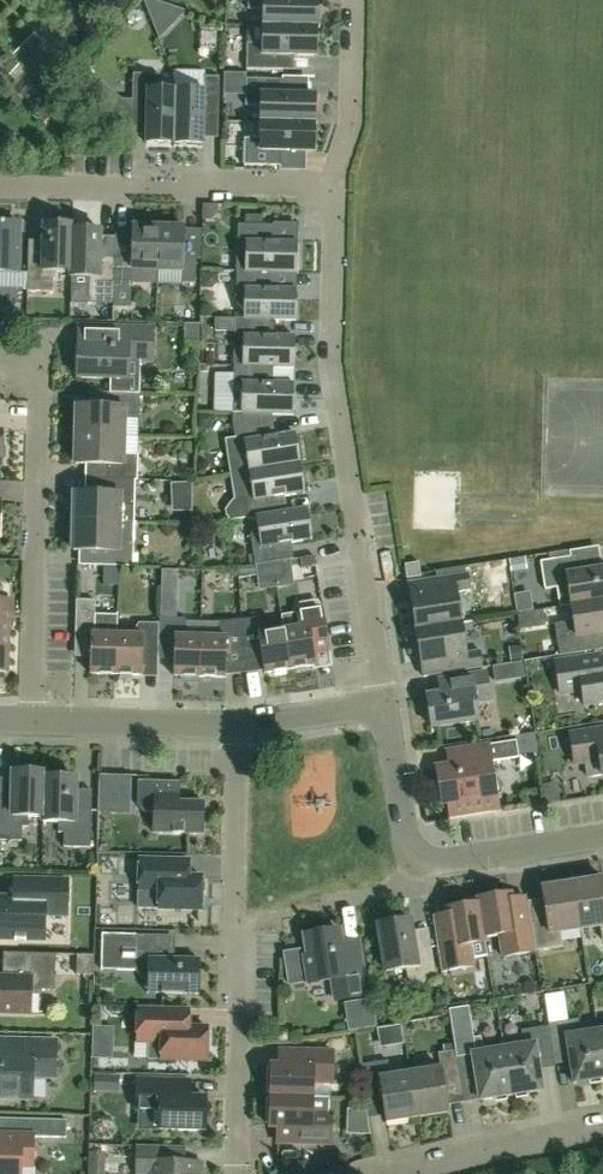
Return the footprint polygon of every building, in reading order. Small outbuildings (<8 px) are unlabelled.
[(247,9),(263,10),(263,26),(317,28),(317,0),(248,0),(247,9)] [(316,57),(317,28),(263,26),(262,43),(247,43),(246,69),(282,70),(283,56),(316,57)] [(36,35),(13,58),(27,72),(48,92),(69,71),(44,47),(46,45),(36,35)] [(176,90),(159,90),(159,74),(133,74),(132,110),(146,110),(145,144),(174,144),(176,90)] [(204,91),(176,90),(174,144),(203,145),(204,112),(218,112),(219,77),(204,77),(204,91)] [(246,79),(245,106),(261,106),(260,123),(314,124),(315,95),(282,94),(282,80),(246,79)] [(260,123),(260,139),(244,139),(243,165),(280,166),(280,152),(314,153),(314,124),(260,123)] [(210,205),(209,245),(237,246),(238,205),(210,205)] [(132,257),(114,257),(114,261),(113,288),(131,289),(131,282),(142,283),(142,270),(157,271),(159,222),(137,221),(137,227),(133,227),(132,257)] [(159,222),(157,271),(183,271),(182,283),(195,283),(196,259),(183,259),(184,228),(180,228),(180,222),(159,222)] [(18,273),(20,225),(4,224),(4,223),(0,223),(0,272),(18,273)] [(70,277),(71,277),(72,225),(43,224),(42,255),(28,254),(27,291),(53,292),(53,279),(55,279),(55,272),(70,272),(70,277)] [(72,225),(71,277),(88,278),(88,298),(113,299),(113,288),(114,261),(100,261),(101,230),(73,230),(73,225),(72,225)] [(245,263),(245,271),(237,271),(245,272),(245,273),(271,273),(297,274),(297,243),(272,243),(272,226),(238,225),(237,256),(245,263)] [(270,289),(271,273),(245,273),(245,272),(237,271),(236,303),(244,311),(243,318),(235,318),(235,319),(243,319),(243,320),(269,320),(295,321),(296,290),(270,289)] [(242,367),(268,367),(294,368),(295,337),(269,337),(269,320),(243,320),(243,319),(235,319),(234,350),(234,366),(242,366),(242,367)] [(183,325),(183,346),(198,346),(198,326),(183,325)] [(77,378),(110,379),(110,393),(127,393),(128,361),(152,361),(153,328),(79,326),(77,378)] [(268,384),(268,367),(242,367),(242,366),(234,366),(233,397),(241,405),(241,412),(233,412),(233,413),(241,413),(241,414),(293,415),(294,385),(268,384)] [(76,435),(123,437),(123,419),(139,419),(139,394),(127,393),(110,393),(109,393),(108,407),(77,407),(76,435)] [(267,419),(267,415),(241,414),(241,413),(233,413),(232,421),(235,438),(225,440),(231,474),(300,463),(295,434),(270,438),(267,419)] [(135,480),(137,480),(138,455),(122,454),(123,437),(76,435),(75,464),(107,465),(106,479),(135,480)] [(228,522),(248,519),(256,518),(256,517),(282,513),(279,497),(304,493),(300,463),(231,474),(235,501),(232,501),(224,511),(225,518),(227,518),(228,522)] [(136,523),(134,523),(135,480),(106,479),(104,479),(104,494),(74,493),(74,522),(136,523)] [(307,509),(282,513),(256,517),(256,518),(248,519),(248,520),(256,519),(257,526),(250,535),(255,565),(289,560),(286,544),(312,540),(307,509)] [(102,551),(102,566),(133,567),(134,524),(136,524),(136,523),(74,522),(73,551),(102,551)] [(316,566),(314,556),(300,558),(302,568),(316,566)] [(602,600),(602,569),(579,573),(576,556),(540,562),(544,590),(557,588),(560,607),(571,606),(602,600)] [(406,579),(421,577),(419,563),(404,565),(406,579)] [(327,568),(327,582),(347,582),(348,568),(327,568)] [(162,571),(160,618),(175,619),(176,571),(162,571)] [(467,573),(424,580),(408,582),(416,630),(460,623),(455,593),(470,591),(467,573)] [(6,672),(8,626),(11,626),(12,600),(0,600),(0,671),(6,672)] [(95,601),(76,600),(75,629),(94,629),(95,601)] [(571,606),(573,621),(554,624),(559,656),(591,651),(588,634),(602,632),(602,600),(571,606)] [(329,651),(323,609),(317,601),(300,604),(298,613),(296,613),(298,627),(284,630),(290,669),(315,665),(314,654),(329,651)] [(159,618),(159,636),(174,637),(173,676),(182,677),(181,682),(195,682),(195,677),(199,677),(200,637),(185,637),(186,619),(175,619),(160,618),(159,618)] [(290,669),(284,630),(269,632),(267,618),(241,620),(243,648),(260,646),(264,673),(290,669)] [(199,677),(225,678),(226,650),(243,648),(241,620),(215,623),(215,637),(200,637),(199,677)] [(116,635),(115,675),(141,675),(142,662),(158,662),(159,624),(139,623),(132,635),(116,635)] [(460,623),(416,630),(423,677),(482,668),(479,650),(465,653),(460,623)] [(89,674),(115,675),(116,635),(91,634),(89,674)] [(590,656),(555,662),(560,694),(581,691),(584,706),(602,703),(602,663),(602,654),(590,656)] [(438,680),(440,694),(426,696),(431,728),(479,720),(476,702),(490,700),(486,672),(438,680)] [(602,776),(602,728),(569,733),(574,764),(599,761),(601,776),(602,776)] [(498,810),(490,760),(518,756),(516,741),(469,748),(471,763),(438,769),(443,802),(447,802),(450,818),(498,810)] [(0,802),(0,841),(21,841),(22,827),(28,827),(28,817),(42,817),(42,822),(43,822),(44,772),(13,771),(12,802),(0,802)] [(45,772),(44,772),(43,822),(58,822),(58,833),(64,833),(63,847),(91,848),(91,809),(75,809),(75,778),(45,777),(45,772)] [(131,776),(115,775),(99,775),(97,813),(114,814),(114,807),(131,808),(131,776)] [(203,834),(203,802),(179,802),(180,782),(138,781),(137,806),(143,812),(154,812),(153,833),(203,834)] [(202,881),(202,877),(189,876),(189,860),(139,859),(138,908),(158,909),(201,910),(201,895),(205,893),(205,883),(202,881)] [(13,899),(0,899),(0,938),(44,940),(45,915),(67,916),(68,880),(14,878),(13,899)] [(573,884),(580,929),(600,926),(602,940),(602,879),(573,884)] [(530,921),(530,922),(535,951),(562,947),(560,932),(580,929),(573,884),(542,889),(547,919),(530,921)] [(510,894),(478,899),(485,942),(485,937),(499,935),(502,957),(535,952),(535,951),(530,922),(515,924),(510,894)] [(432,917),(441,972),(474,966),(470,945),(485,942),(478,899),(477,899),(478,904),(446,909),(447,914),(432,917)] [(409,984),(436,979),(431,947),(414,950),(409,919),(378,924),(385,972),(406,969),(409,984)] [(288,986),(308,983),(332,979),(335,1000),(366,995),(361,961),(344,963),(339,930),(305,936),(307,948),(283,952),(288,986)] [(199,994),(199,960),(169,959),(169,936),(135,935),(134,971),(147,984),(147,993),(199,994)] [(55,982),(56,954),(29,953),(29,971),(15,971),(15,977),(0,976),(0,1013),(30,1014),(31,994),(35,994),(39,990),(39,982),(55,982)] [(93,975),(94,955),(77,955),(76,975),(93,975)] [(545,996),(549,1024),(567,1021),(563,993),(545,996)] [(468,1004),(448,1007),(454,1041),(473,1038),(468,1004)] [(184,1008),(165,1007),(138,1007),(137,1033),(145,1042),(148,1042),(147,1059),(206,1060),(207,1028),(184,1027),(184,1008)] [(548,1024),(554,1060),(569,1057),(573,1083),(602,1079),(602,1066),(598,1031),(581,1034),(579,1020),(548,1024)] [(554,1062),(548,1027),(521,1031),(524,1045),(503,1048),(511,1096),(542,1091),(538,1065),(554,1062)] [(511,1096),(503,1048),(483,1052),(480,1037),(473,1038),(454,1041),(459,1077),(475,1075),(479,1101),(511,1096)] [(0,1056),(0,1095),(0,1098),(31,1099),(32,1077),(55,1078),(56,1041),(17,1039),(17,1057),(0,1056)] [(271,1065),(270,1096),(312,1097),(312,1082),(331,1083),(332,1051),(279,1050),(278,1065),(271,1065)] [(460,1082),(459,1077),(455,1051),(438,1053),(440,1068),(410,1073),(417,1117),(448,1113),(443,1085),(460,1082)] [(417,1117),(410,1073),(390,1076),(388,1061),(360,1065),(365,1097),(381,1094),(386,1122),(417,1117)] [(118,1091),(118,1077),(94,1076),(94,1091),(118,1091)] [(192,1080),(166,1079),(136,1079),(135,1110),(159,1111),(159,1130),(205,1131),(205,1097),(191,1097),(192,1080)] [(330,1113),(326,1113),(326,1098),(312,1097),(270,1096),(270,1127),(277,1128),(277,1143),(330,1145),(330,1113)] [(20,1166),(32,1167),(33,1137),(66,1138),(66,1120),(17,1119),(17,1135),(0,1134),(0,1173),(20,1173),(20,1166)] [(137,1146),(136,1173),(198,1173),(198,1163),(184,1163),(184,1147),(137,1146)] [(89,1152),(89,1173),(105,1173),(106,1152),(89,1152)]
